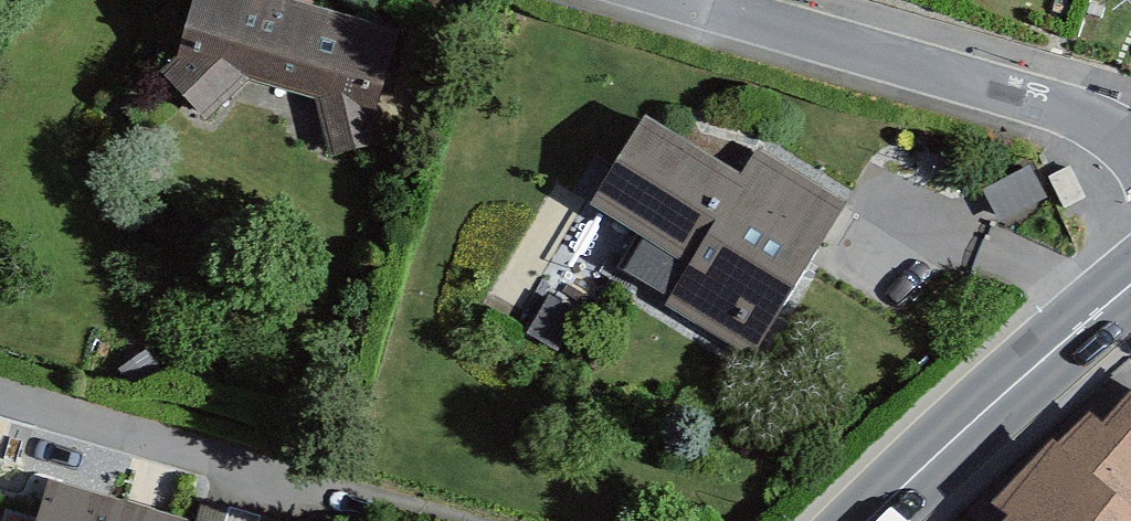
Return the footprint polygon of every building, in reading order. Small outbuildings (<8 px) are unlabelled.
[(165,82),(211,128),(257,81),(319,100),(332,160),(392,148),(384,119),(408,40),(274,0),(211,0),(196,51),(165,82)] [(742,188),(640,128),(588,216),(689,276),(667,312),(756,365),(847,211),(759,159),(742,188)] [(982,191),(999,224),(1047,200),(1030,167),(982,191)] [(1070,167),(1047,178),(1063,210),(1085,198),(1070,167)] [(1101,426),(1088,413),(990,509),(1004,520),(1130,520),(1130,392),(1101,426)] [(48,485),(37,520),(116,520),(120,506),(48,485)] [(201,501),(195,520),(224,520),(228,508),(201,501)] [(120,506),(116,520),(172,520),(120,506)] [(228,508),(224,520),(274,520),(228,508)]
